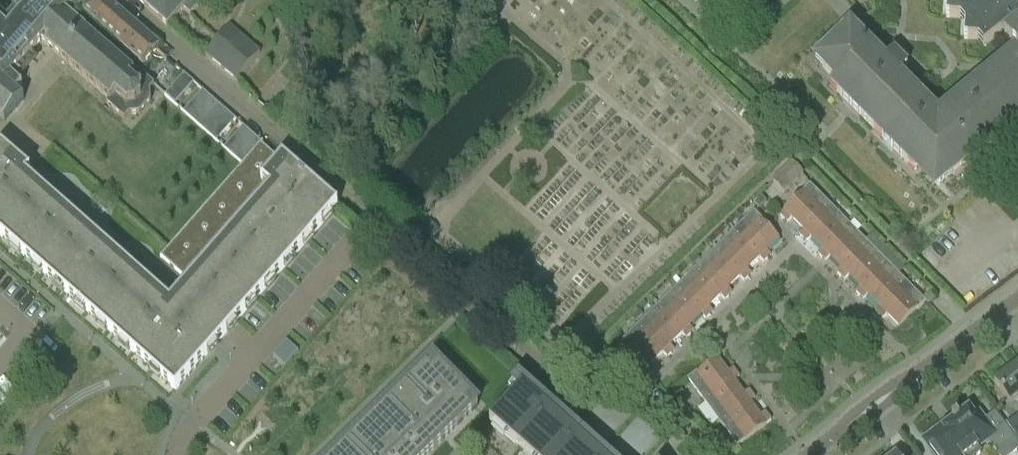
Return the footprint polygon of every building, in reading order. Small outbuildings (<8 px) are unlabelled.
[(9,26),(36,48),(42,42),(53,51),(60,57),(59,58),(60,59),(61,58),(66,63),(66,64),(67,65),(68,64),(74,69),(73,70),(74,71),(75,71),(81,76),(80,77),(81,77),(82,76),(88,82),(87,83),(88,84),(89,83),(94,88),(95,90),(96,89),(101,94),(102,96),(103,95),(108,100),(109,101),(106,104),(125,120),(129,116),(140,115),(150,104),(150,92),(154,87),(136,70),(134,72),(134,71),(132,73),(126,68),(127,67),(126,66),(125,67),(119,62),(121,61),(119,59),(118,60),(112,55),(113,54),(112,53),(111,54),(105,49),(106,48),(104,46),(103,47),(98,43),(99,42),(98,41),(97,42),(91,37),(92,35),(91,34),(90,36),(85,31),(86,30),(85,29),(84,30),(66,13),(71,7),(62,0),(31,0),(28,4),(9,26)] [(160,48),(106,0),(91,0),(81,11),(143,67),(160,48)] [(167,28),(182,10),(190,17),(197,7),(198,7),(190,0),(135,0),(167,28)] [(947,5),(946,19),(959,20),(965,26),(963,40),(977,41),(983,48),(1015,22),(997,0),(943,0),(947,5)] [(18,91),(20,88),(10,79),(36,48),(9,26),(0,18),(0,75),(18,91)] [(822,69),(835,82),(830,87),(914,172),(919,167),(932,180),(942,172),(948,180),(1017,122),(1017,26),(1004,38),(1015,52),(938,116),(898,77),(907,69),(892,54),(884,62),(850,27),(824,53),(831,60),(822,69)] [(260,54),(229,27),(205,55),(236,82),(260,54)] [(1,121),(20,99),(15,94),(18,91),(0,75),(0,120),(1,121)] [(182,75),(164,96),(175,105),(193,84),(182,75)] [(194,100),(183,113),(198,127),(218,106),(210,99),(202,92),(194,100)] [(218,106),(198,127),(215,142),(234,121),(233,119),(218,106)] [(261,146),(262,145),(242,128),(223,149),(242,166),(261,146)] [(174,390),(335,208),(282,161),(279,163),(261,146),(242,166),(160,259),(182,278),(163,299),(24,177),(28,173),(0,149),(0,236),(174,390)] [(772,183),(783,195),(802,176),(791,165),(772,183)] [(802,230),(828,205),(809,186),(783,211),(784,212),(779,216),(787,223),(791,219),(802,230)] [(759,197),(751,205),(758,212),(766,204),(759,197)] [(821,250),(847,224),(828,205),(802,230),(803,231),(798,235),(806,242),(810,238),(821,250)] [(744,243),(759,259),(764,263),(771,256),(767,251),(778,240),(760,221),(761,220),(753,212),(740,225),(734,231),(738,235),(741,238),(740,239),(744,243)] [(856,233),(859,231),(852,224),(849,226),(847,224),(821,250),(822,250),(817,254),(824,262),(829,257),(840,269),(872,237),(871,236),(864,241),(856,233)] [(427,226),(418,236),(427,244),(436,234),(427,226)] [(740,239),(741,238),(738,235),(734,231),(713,251),(739,278),(743,282),(751,275),(747,271),(759,259),(744,243),(740,239)] [(859,288),(891,256),(872,237),(840,269),(841,269),(836,274),(843,281),(848,277),(859,288)] [(727,290),(739,278),(713,251),(694,270),(720,297),(724,301),(731,294),(727,290)] [(898,276),(904,270),(891,256),(859,288),(860,289),(855,293),(862,300),(867,296),(878,307),(898,287),(904,281),(898,276)] [(695,259),(688,265),(692,269),(699,263),(695,259)] [(708,309),(720,297),(694,270),(675,289),(701,316),(705,320),(712,313),(708,309)] [(916,310),(917,311),(925,303),(924,302),(922,300),(912,290),(904,281),(898,287),(878,307),(879,309),(875,313),(882,320),(886,316),(898,328),(916,310)] [(689,328),(701,316),(675,289),(656,308),(681,335),(686,339),(693,332),(689,328)] [(928,294),(922,300),(924,302),(925,303),(929,307),(934,301),(932,299),(928,294)] [(656,297),(650,303),(654,306),(659,301),(656,297)] [(669,347),(681,335),(656,308),(636,328),(662,354),(666,358),(674,351),(669,347)] [(637,314),(630,321),(635,326),(642,319),(637,314)] [(650,365),(662,354),(636,328),(617,347),(643,373),(643,372),(647,377),(654,370),(650,365)] [(285,342),(272,358),(283,368),(297,353),(285,342)] [(704,404),(733,382),(738,379),(732,370),(727,374),(717,360),(697,375),(696,374),(687,381),(704,404)] [(477,407),(433,362),(338,454),(429,454),(443,441),(474,411),(477,407)] [(1005,399),(1009,404),(1017,397),(1017,365),(993,383),(1005,399)] [(489,424),(502,435),(514,446),(524,454),(598,454),(597,454),(584,443),(579,438),(583,434),(576,427),(575,426),(570,431),(559,421),(551,413),(555,409),(551,405),(546,401),(542,406),(534,399),(522,388),(526,383),(519,376),(509,387),(517,393),(489,424)] [(733,382),(704,404),(720,425),(749,404),(754,400),(748,392),(743,395),(733,382)] [(680,390),(671,395),(675,401),(684,396),(680,390)] [(737,448),(766,426),(765,425),(771,422),(765,414),(759,417),(749,404),(720,425),(737,448)] [(921,441),(930,454),(980,454),(981,454),(978,451),(989,444),(997,454),(1013,454),(1017,452),(1017,448),(995,415),(986,421),(979,412),(974,416),(968,408),(921,441)] [(1005,427),(1017,443),(1017,442),(1017,417),(1005,427)]
